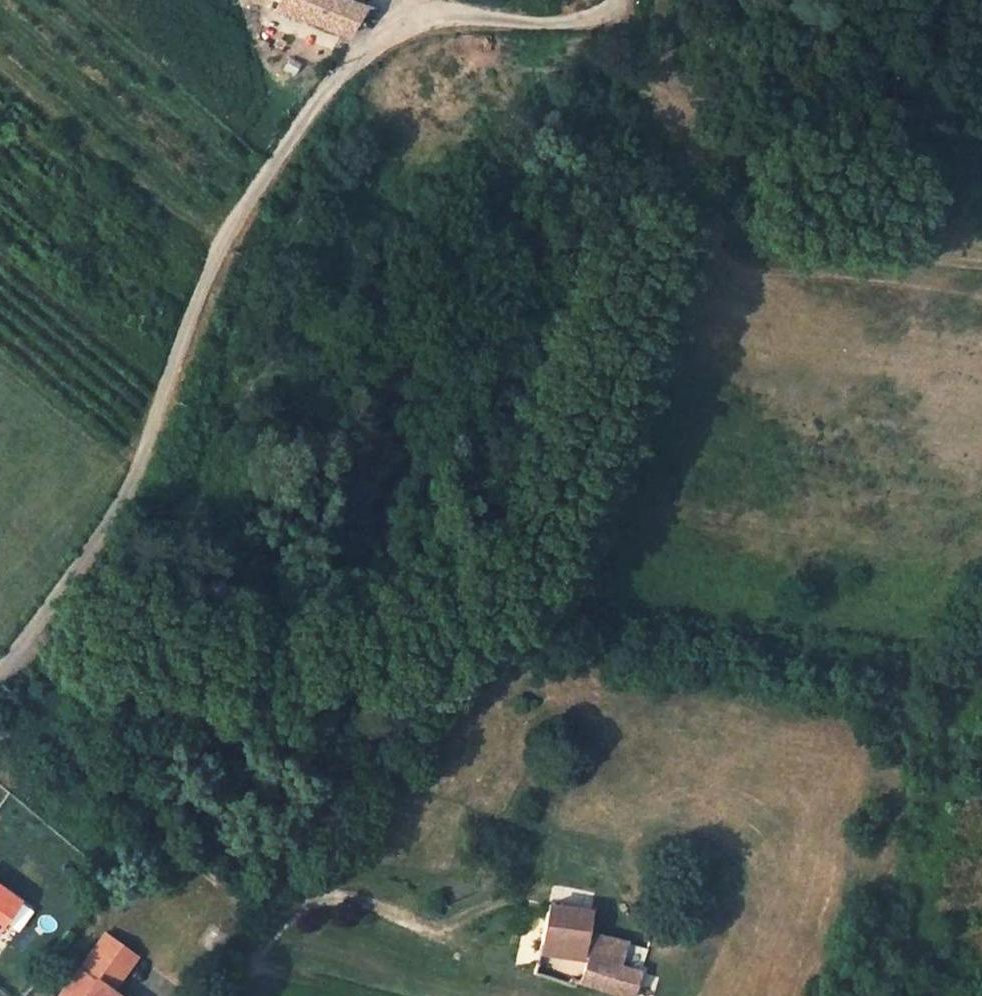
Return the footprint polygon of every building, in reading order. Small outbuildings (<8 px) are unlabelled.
[(280,1),(275,10),(309,22),(345,37),(364,7),(357,4),(359,0),(277,0),(280,1)] [(26,902),(0,882),(0,935),(26,902)] [(582,983),(635,995),(636,995),(642,970),(619,965),(624,941),(587,934),(592,911),(550,903),(542,942),(588,950),(582,983)] [(581,975),(583,963),(546,957),(544,969),(581,975)] [(122,983),(88,962),(73,985),(66,995),(114,995),(122,983)]
